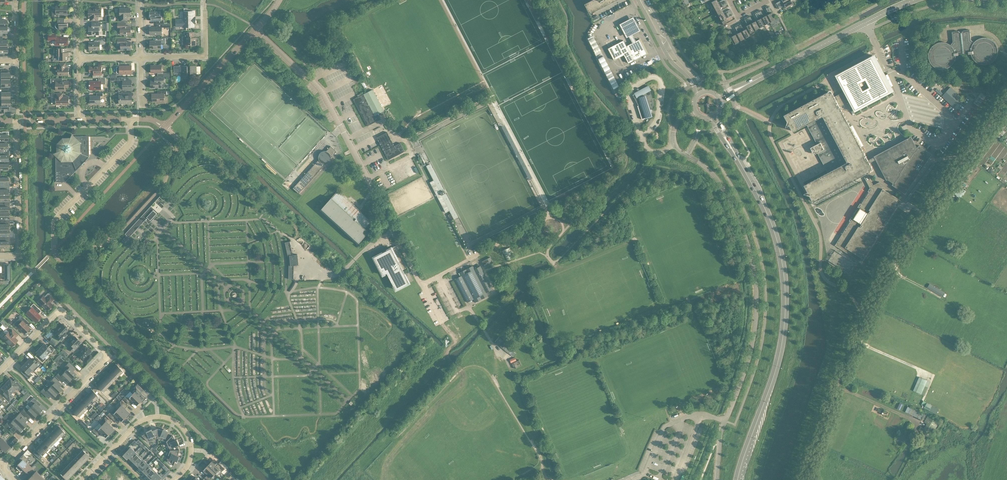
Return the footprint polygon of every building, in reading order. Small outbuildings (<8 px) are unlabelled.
[(584,4),(589,14),(616,0),(592,0),(584,4)] [(720,1),(718,2),(717,0),(715,0),(710,3),(712,8),(726,1),(725,0),(722,0),(720,1)] [(776,6),(778,9),(785,5),(786,8),(793,5),(790,0),(788,0),(776,6)] [(726,1),(712,8),(715,14),(722,10),(721,7),(727,4),(726,1)] [(52,10),(52,17),(59,17),(59,14),(68,14),(67,6),(56,6),(56,10),(52,10)] [(775,19),(768,6),(765,7),(769,14),(766,15),(770,22),(775,19)] [(91,15),(91,21),(98,21),(98,17),(102,17),(102,8),(89,9),(89,15),(91,15)] [(120,16),(120,21),(127,21),(127,16),(131,16),(131,8),(120,8),(120,16)] [(722,10),(715,14),(718,19),(732,12),(730,9),(723,13),(722,10)] [(764,17),(760,10),(757,11),(764,25),(770,22),(766,15),(764,17)] [(194,27),(194,24),(196,24),(196,19),(194,19),(194,11),(184,11),(184,19),(176,20),(176,27),(183,26),(183,27),(194,27)] [(764,25),(757,11),(755,13),(758,19),(756,21),(759,28),(764,25)] [(157,24),(164,24),(164,20),(162,20),(162,15),(160,15),(160,12),(150,12),(150,17),(151,17),(151,21),(157,21),(157,24)] [(732,12),(718,19),(721,24),(728,21),(726,18),(733,15),(732,12)] [(633,42),(637,40),(633,32),(640,29),(633,15),(620,22),(627,35),(629,34),(633,42)] [(753,22),(749,15),(747,17),(754,30),(759,28),(756,21),(753,22)] [(747,17),(744,18),(748,25),(745,26),(746,29),(749,33),(754,30),(747,17)] [(55,24),(55,25),(55,26),(56,27),(56,28),(57,28),(57,29),(58,29),(59,29),(59,30),(68,30),(68,23),(65,23),(65,18),(58,18),(58,24),(56,24),(55,24)] [(118,23),(118,28),(120,28),(120,34),(131,34),(131,26),(126,26),(126,22),(118,23)] [(99,34),(99,31),(100,31),(101,30),(100,23),(94,23),(94,26),(89,26),(89,35),(99,34)] [(743,30),(740,23),(737,25),(744,38),(750,35),(749,33),(746,29),(743,30)] [(164,24),(157,24),(157,27),(150,27),(150,35),(162,35),(162,27),(171,27),(171,24),(164,24)] [(737,25),(735,26),(738,33),(735,34),(739,41),(744,38),(737,25)] [(733,36),(729,29),(727,30),(732,41),(733,44),(739,41),(735,34),(733,36)] [(968,54),(971,54),(972,57),(974,59),(976,62),(979,63),(982,64),(985,64),(988,64),(991,63),(994,61),(996,58),(997,55),(998,52),(998,49),(997,46),(996,43),(994,41),(991,39),(988,38),(985,37),(982,37),(979,38),(976,40),(974,42),(971,40),(970,30),(963,31),(962,33),(961,33),(959,31),(952,32),(953,42),(951,45),(948,43),(945,42),(942,42),(939,42),(936,43),(933,45),(931,47),(929,50),(929,53),(929,57),(929,60),(931,63),(933,65),(935,67),(938,68),(941,69),(944,69),(947,68),(950,66),(952,64),(954,62),(955,59),(956,55),(959,55),(958,54),(968,53),(968,54)] [(193,32),(186,32),(184,32),(184,36),(182,36),(183,41),(186,41),(186,44),(191,44),(191,45),(196,45),(196,38),(191,38),(191,35),(193,35),(193,32)] [(68,45),(68,37),(60,37),(60,36),(56,36),(56,33),(49,33),(49,40),(56,40),(56,45),(68,45)] [(599,50),(594,35),(588,37),(593,52),(599,50)] [(125,38),(118,38),(118,44),(121,44),(121,50),(131,50),(131,42),(125,42),(125,38)] [(150,49),(161,49),(161,44),(166,44),(165,38),(159,38),(159,41),(150,41),(150,49)] [(89,42),(89,50),(100,50),(100,44),(104,44),(104,39),(96,39),(96,42),(89,42)] [(624,55),(628,63),(647,53),(639,39),(637,40),(633,42),(626,46),(623,40),(608,48),(614,60),(624,55)] [(66,48),(54,48),(52,48),(53,53),(54,53),(54,55),(53,55),(53,61),(60,61),(60,60),(68,60),(68,52),(67,52),(66,48)] [(603,53),(598,56),(612,88),(618,85),(603,53)] [(828,91),(785,115),(788,121),(786,126),(790,125),(794,131),(807,124),(817,144),(814,146),(811,148),(813,151),(814,154),(817,152),(828,172),(805,185),(810,195),(814,201),(863,175),(871,189),(841,236),(835,245),(851,255),(853,252),(864,259),(877,238),(876,237),(878,234),(879,235),(886,224),(884,223),(886,220),(888,221),(901,200),(893,195),(895,191),(878,181),(873,184),(867,173),(871,171),(872,166),(840,107),(850,102),(855,111),(892,92),(873,55),(836,75),(845,91),(835,96),(833,93),(828,91)] [(65,68),(65,63),(59,63),(59,68),(58,68),(58,75),(69,75),(68,68),(65,68)] [(151,65),(151,73),(158,73),(158,76),(164,76),(164,72),(162,72),(162,65),(156,65),(155,64),(153,65),(151,65)] [(98,78),(103,77),(103,74),(102,74),(102,66),(94,67),(94,66),(89,66),(90,72),(93,72),(93,78),(98,78)] [(117,67),(117,73),(120,73),(120,74),(132,74),(131,66),(120,66),(120,67),(117,67)] [(186,70),(186,66),(174,66),(174,74),(178,74),(178,73),(181,73),(181,74),(183,74),(186,74),(187,72),(187,70),(186,70)] [(196,66),(186,66),(186,70),(187,70),(187,72),(186,74),(183,74),(183,78),(191,78),(191,74),(197,74),(196,66)] [(1,80),(10,80),(10,75),(9,75),(9,70),(1,70),(1,73),(1,80)] [(105,77),(103,77),(98,78),(99,81),(90,81),(90,90),(101,90),(101,84),(106,84),(105,77)] [(132,89),(132,80),(129,80),(129,77),(119,77),(119,80),(123,80),(123,89),(132,89)] [(161,83),(164,83),(164,77),(157,77),(157,80),(151,81),(151,88),(161,88),(161,83)] [(65,87),(69,87),(69,81),(63,81),(63,78),(51,78),(51,83),(56,83),(56,90),(65,90),(65,87)] [(1,87),(0,87),(0,89),(9,89),(9,84),(10,84),(10,80),(1,80),(1,86),(1,87)] [(369,90),(365,81),(361,83),(366,91),(369,90)] [(646,118),(650,117),(652,116),(650,109),(652,109),(653,106),(653,102),(652,99),(651,95),(649,90),(650,90),(648,86),(634,93),(635,94),(633,95),(640,109),(641,109),(640,109),(642,108),(646,118)] [(974,86),(973,91),(981,92),(987,96),(990,92),(990,87),(974,86)] [(954,106),(958,102),(960,104),(964,100),(951,87),(942,96),(954,106)] [(0,89),(0,92),(1,92),(1,99),(10,99),(10,95),(9,95),(9,89),(0,89)] [(373,89),(358,97),(353,99),(367,126),(370,125),(381,119),(378,114),(384,111),(373,89)] [(152,98),(153,98),(153,102),(158,102),(158,103),(164,103),(164,94),(166,94),(167,94),(167,91),(160,91),(160,94),(152,94),(152,98)] [(122,104),(123,103),(132,103),(132,96),(130,96),(129,92),(116,92),(116,93),(119,93),(119,96),(119,99),(118,100),(117,101),(118,102),(118,103),(119,104),(120,104),(121,104),(122,104)] [(986,96),(981,92),(973,102),(979,106),(986,96)] [(63,93),(56,93),(52,93),(52,97),(56,97),(56,104),(60,104),(60,105),(65,105),(65,104),(69,104),(69,96),(63,97),(63,93)] [(90,96),(90,104),(101,104),(101,96),(103,96),(103,93),(97,93),(97,95),(90,96)] [(1,99),(0,99),(0,109),(9,109),(9,103),(10,103),(10,99),(1,99)] [(1000,128),(996,133),(1000,137),(1004,132),(1000,128)] [(507,129),(504,131),(528,176),(531,175),(507,129)] [(8,143),(9,143),(9,140),(8,140),(8,135),(8,131),(0,131),(0,143),(8,143)] [(387,132),(378,137),(377,137),(381,146),(388,160),(405,151),(400,143),(394,146),(387,132)] [(73,170),(75,172),(89,157),(89,136),(74,136),(73,134),(72,134),(71,138),(68,140),(64,140),(60,145),(60,149),(57,152),(54,153),(54,154),(56,155),(56,170),(73,170)] [(912,137),(908,138),(905,140),(901,142),(901,141),(898,143),(874,156),(887,180),(888,179),(894,183),(893,184),(905,193),(932,154),(919,145),(918,147),(917,147),(912,137)] [(9,152),(9,149),(8,149),(8,143),(0,143),(0,152),(9,152)] [(319,159),(300,180),(293,188),(299,193),(326,164),(327,163),(329,162),(330,161),(331,160),(331,159),(331,157),(337,151),(331,146),(326,151),(324,151),(323,151),(322,151),(321,152),(320,153),(319,154),(319,155),(318,157),(318,158),(319,159)] [(8,161),(8,160),(8,155),(9,155),(9,152),(0,152),(0,161),(8,161)] [(8,169),(8,164),(9,164),(9,160),(8,160),(8,161),(0,161),(0,170),(8,169)] [(404,166),(406,172),(412,169),(410,164),(404,166)] [(73,170),(56,170),(56,182),(65,182),(75,172),(73,170)] [(9,186),(9,183),(8,183),(8,177),(0,177),(0,186),(9,186)] [(9,186),(0,186),(0,195),(9,195),(8,189),(9,189),(9,186)] [(966,191),(961,187),(955,194),(959,197),(960,196),(961,197),(966,191)] [(160,197),(161,198),(163,200),(169,195),(167,193),(165,191),(160,197)] [(359,211),(343,196),(338,191),(320,210),(357,244),(369,232),(365,228),(371,221),(359,211)] [(0,195),(0,204),(10,204),(10,200),(9,200),(9,195),(0,195)] [(10,204),(0,204),(0,212),(9,212),(9,207),(10,207),(10,204)] [(144,213),(136,222),(140,226),(145,220),(149,224),(159,213),(151,206),(146,212),(145,211),(144,213)] [(0,212),(0,221),(10,221),(10,218),(9,218),(9,212),(0,212)] [(0,221),(0,230),(9,230),(9,224),(10,224),(10,221),(0,221)] [(131,227),(125,234),(129,237),(135,231),(131,227)] [(0,230),(0,239),(10,238),(10,235),(9,235),(9,230),(0,230)] [(0,239),(0,247),(9,247),(9,242),(10,242),(10,238),(0,239)] [(293,255),(290,241),(285,242),(288,258),(290,258),(290,259),(290,262),(289,263),(289,279),(294,279),(294,265),(299,265),(298,254),(293,255)] [(507,260),(514,258),(510,247),(503,250),(507,260)] [(391,248),(390,248),(374,257),(383,275),(387,273),(396,290),(409,283),(391,248)] [(490,257),(482,261),(485,267),(493,262),(490,257)] [(848,263),(845,268),(848,270),(847,272),(849,273),(855,262),(850,259),(848,262),(848,263)] [(475,302),(488,296),(486,292),(493,289),(480,266),(474,269),(472,266),(460,272),(461,276),(455,279),(467,302),(473,299),(475,302)] [(927,288),(942,297),(945,293),(930,284),(927,288)] [(52,305),(50,302),(54,299),(48,293),(44,297),(43,296),(37,301),(38,302),(38,303),(40,304),(41,304),(47,310),(52,305)] [(33,303),(30,306),(31,308),(26,313),(30,317),(35,322),(41,316),(36,312),(36,311),(39,309),(33,303)] [(30,328),(24,323),(26,320),(22,316),(20,319),(22,321),(16,327),(18,329),(19,329),(24,334),(30,328)] [(67,327),(64,325),(63,324),(55,332),(59,335),(57,337),(61,341),(66,336),(64,334),(68,329),(67,328),(67,327)] [(17,336),(17,335),(12,329),(9,332),(8,332),(6,334),(5,333),(1,336),(9,344),(9,345),(11,346),(12,346),(13,346),(15,344),(15,343),(17,341),(15,338),(15,337),(16,337),(17,336)] [(75,336),(73,339),(71,336),(67,341),(71,345),(69,348),(73,352),(77,347),(75,345),(79,341),(75,336)] [(496,343),(508,353),(510,354),(517,346),(511,341),(510,343),(504,338),(502,340),(499,337),(495,342),(496,343)] [(44,343),(40,348),(47,354),(49,352),(51,353),(55,349),(50,345),(48,347),(44,343)] [(89,353),(87,351),(89,349),(85,346),(80,351),(82,352),(79,356),(83,359),(84,360),(87,363),(92,357),(89,354),(89,355),(88,354),(89,353)] [(521,347),(514,352),(516,355),(524,350),(521,347)] [(47,354),(40,348),(36,352),(40,356),(37,358),(42,363),(46,358),(44,357),(47,354)] [(30,358),(25,363),(32,369),(34,371),(41,364),(36,359),(34,362),(30,358)] [(512,363),(514,369),(522,365),(519,360),(512,363)] [(65,371),(72,378),(76,374),(73,371),(75,368),(69,362),(65,367),(67,369),(65,371)] [(32,369),(25,363),(21,367),(26,372),(24,374),(28,379),(32,375),(30,372),(32,369)] [(113,369),(120,375),(124,371),(120,367),(121,366),(118,363),(113,369)] [(113,369),(109,373),(116,379),(120,375),(113,369)] [(72,378),(65,371),(62,374),(60,371),(56,376),(62,382),(64,380),(67,383),(72,378)] [(109,373),(105,377),(112,383),(116,379),(109,373)] [(50,387),(57,393),(62,389),(57,384),(59,382),(54,377),(50,381),(53,384),(50,387)] [(112,383),(105,377),(101,381),(108,387),(112,383)] [(925,391),(923,390),(927,380),(920,377),(914,391),(921,394),(924,395),(925,391)] [(10,378),(6,383),(13,391),(16,388),(18,391),(22,386),(18,382),(16,384),(10,378)] [(108,387),(101,381),(96,386),(99,389),(100,388),(104,392),(108,387)] [(13,391),(6,383),(1,388),(7,393),(5,395),(9,400),(13,396),(11,393),(13,391)] [(137,389),(133,393),(142,402),(146,398),(141,392),(143,390),(137,384),(136,386),(137,389)] [(57,393),(50,387),(47,389),(45,387),(41,391),(46,395),(48,393),(52,398),(57,393)] [(94,389),(89,394),(95,400),(99,396),(96,392),(97,391),(94,389)] [(142,402),(133,393),(129,397),(125,396),(123,398),(129,404),(132,401),(137,406),(141,401),(142,403),(142,402)] [(89,394),(85,398),(91,404),(95,400),(89,394)] [(2,404),(4,406),(7,406),(9,403),(3,397),(0,399),(0,406),(2,404)] [(30,407),(37,414),(42,409),(39,406),(41,404),(34,397),(30,401),(32,403),(32,405),(30,407)] [(91,404),(85,398),(81,402),(87,409),(91,404)] [(117,409),(127,418),(126,418),(131,414),(125,408),(128,406),(122,400),(120,401),(121,405),(117,409)] [(81,402),(77,406),(83,413),(87,409),(81,402)] [(83,413),(77,406),(71,411),(74,414),(75,413),(79,417),(83,413)] [(37,414),(30,407),(28,409),(25,407),(21,411),(28,418),(30,416),(33,418),(37,414)] [(127,418),(117,409),(114,413),(110,412),(108,414),(114,420),(117,417),(121,421),(125,417),(126,419),(127,418)] [(13,420),(22,429),(27,424),(25,422),(27,420),(20,413),(13,420)] [(924,422),(927,423),(922,432),(928,436),(933,427),(936,428),(937,424),(938,425),(940,422),(928,415),(924,422)] [(102,425),(111,434),(115,430),(110,424),(112,421),(106,416),(105,417),(106,421),(102,425)] [(22,429),(13,420),(10,423),(9,421),(5,425),(14,434),(16,431),(18,433),(22,429)] [(86,428),(88,426),(83,420),(80,423),(86,428)] [(59,424),(54,430),(61,436),(65,432),(61,428),(62,427),(59,424)] [(111,434),(102,425),(98,429),(94,428),(92,430),(98,436),(101,433),(106,437),(110,433),(111,434)] [(158,438),(158,428),(152,430),(152,429),(147,431),(148,433),(142,435),(149,442),(158,438)] [(163,430),(158,428),(158,438),(166,441),(173,434),(168,432),(168,431),(164,429),(163,430)] [(54,430),(50,433),(57,440),(61,436),(54,430)] [(57,440),(50,433),(46,437),(53,444),(57,440)] [(173,434),(166,441),(170,450),(180,450),(178,444),(179,444),(177,439),(176,440),(173,434)] [(53,444),(46,437),(43,441),(49,448),(53,444)] [(11,448),(1,438),(0,440),(0,452),(1,453),(6,448),(8,450),(11,448)] [(43,441),(39,445),(46,452),(49,448),(43,441)] [(46,452),(39,445),(34,450),(37,453),(38,452),(42,456),(46,452)] [(129,458),(135,452),(131,447),(124,454),(127,458),(128,457),(129,458)] [(83,449),(79,453),(86,459),(90,455),(88,452),(86,453),(83,449)] [(180,450),(170,450),(167,459),(174,466),(176,460),(177,460),(179,456),(178,455),(180,450)] [(140,456),(135,452),(129,458),(133,463),(140,456)] [(79,453),(75,457),(82,464),(86,459),(79,453)] [(24,454),(18,460),(21,462),(16,467),(20,472),(23,469),(26,471),(30,466),(26,462),(28,459),(23,454),(24,454)] [(140,456),(133,463),(138,467),(144,460),(140,456)] [(82,464),(75,457),(71,461),(78,468),(82,464)] [(144,460),(138,467),(142,471),(148,464),(144,460)] [(206,464),(215,473),(219,469),(223,470),(225,469),(219,463),(216,466),(211,460),(206,465),(206,464)] [(78,468),(71,461),(67,466),(74,472),(78,468)] [(148,464),(142,471),(146,475),(153,468),(148,464)] [(206,464),(206,465),(207,466),(203,470),(208,474),(205,477),(208,479),(212,479),(211,477),(215,473),(206,464)] [(74,472),(67,466),(63,470),(70,476),(74,472)] [(157,473),(153,468),(146,475),(151,479),(157,473)] [(63,470),(60,473),(64,477),(63,478),(65,479),(66,479),(70,476),(63,470)] [(40,475),(36,471),(28,479),(29,479),(36,479),(40,475)]
